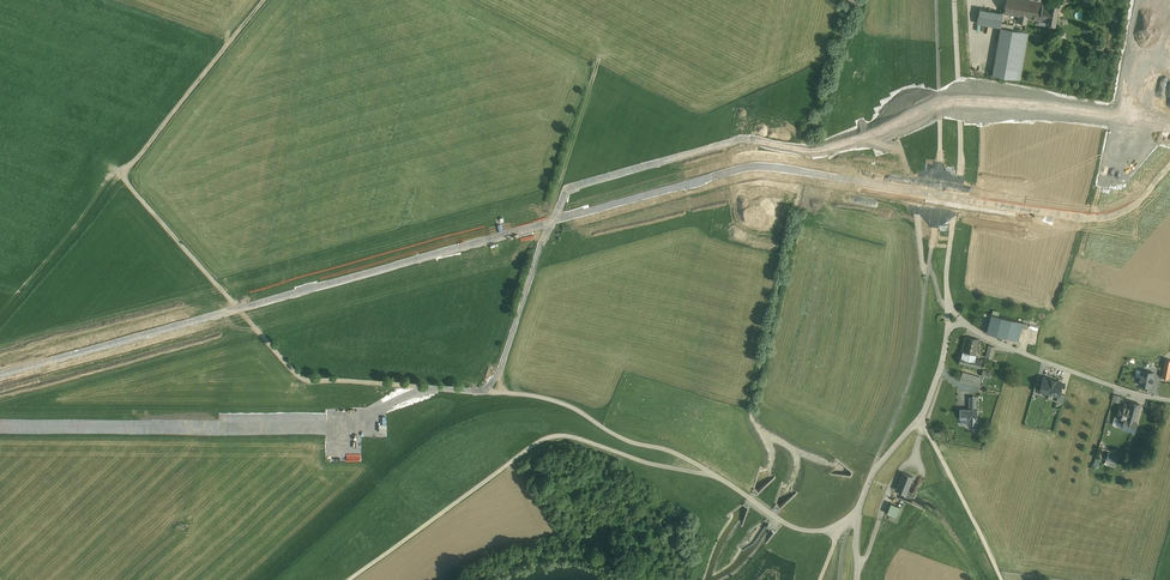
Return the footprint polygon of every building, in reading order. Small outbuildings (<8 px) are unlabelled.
[(1033,0),(1006,0),(1004,14),(1006,14),(1006,13),(1020,15),(1027,17),(1040,19),(1043,2),(1033,0)] [(1050,3),(1043,2),(1040,19),(1047,20),(1047,23),(1055,24),(1056,17),(1059,3),(1051,1),(1050,3)] [(980,8),(977,22),(1001,26),(1003,12),(980,8)] [(1027,17),(1020,15),(1019,22),(1026,23),(1027,17)] [(1024,31),(1001,26),(992,74),(1016,78),(1024,31)] [(1023,323),(992,315),(987,333),(1018,341),(1023,323)] [(979,341),(967,338),(963,351),(975,354),(979,341)] [(988,346),(985,358),(991,360),(994,347),(988,346)] [(975,354),(963,351),(962,357),(974,360),(975,354)] [(960,357),(958,363),(979,369),(981,362),(960,357)] [(1142,370),(1139,384),(1151,387),(1154,372),(1142,370)] [(982,377),(963,372),(960,382),(979,387),(982,377)] [(1043,384),(1041,391),(1042,391),(1049,393),(1053,379),(1043,377),(1043,380),(1044,380),(1043,384)] [(1053,379),(1049,393),(1058,396),(1059,396),(1060,393),(1063,382),(1053,379)] [(1041,391),(1043,384),(1036,382),(1035,387),(1034,391),(1037,392),(1041,393),(1042,391),(1041,391)] [(1065,395),(1060,393),(1059,396),(1058,396),(1057,402),(1063,403),(1065,395)] [(1121,397),(1113,395),(1111,402),(1119,404),(1121,397)] [(960,423),(970,423),(970,425),(977,425),(976,398),(969,398),(969,410),(960,410),(960,423)] [(1122,420),(1124,413),(1128,415),(1126,420),(1124,419),(1121,429),(1133,433),(1142,405),(1132,402),(1130,409),(1119,406),(1116,418),(1122,420)] [(1118,455),(1108,451),(1103,464),(1114,467),(1118,455)] [(897,488),(897,489),(907,493),(913,476),(903,472),(897,488)] [(900,505),(891,502),(887,512),(896,515),(900,505)]
